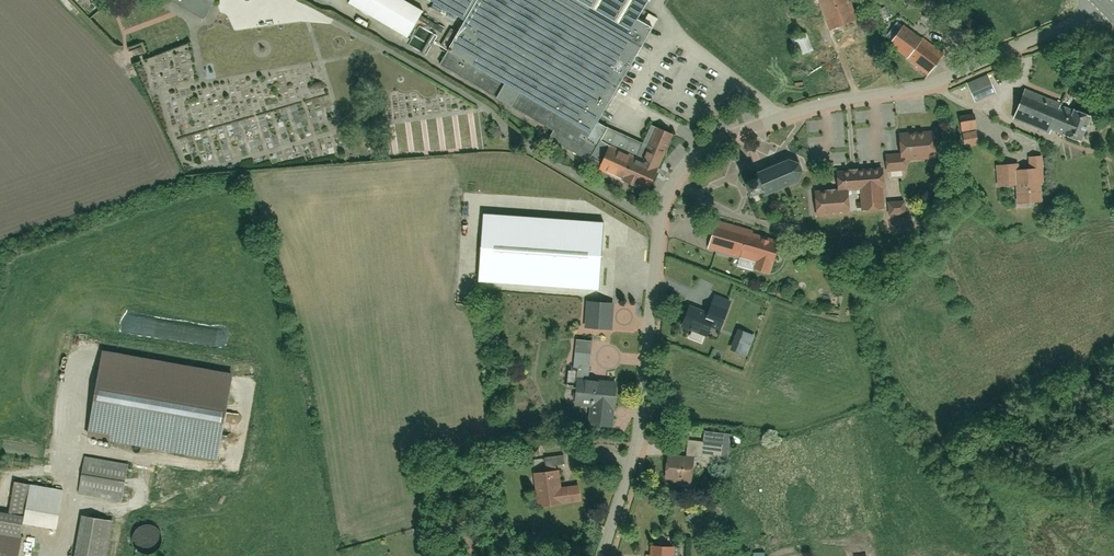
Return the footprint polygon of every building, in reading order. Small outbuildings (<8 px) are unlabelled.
[(205,20),(216,0),(169,0),(205,20)] [(349,4),(415,41),(429,16),(401,0),(351,0),(349,4)] [(467,22),(449,53),(456,57),(448,70),(556,134),(563,122),(590,138),(655,29),(643,22),(656,0),(429,0),(467,22)] [(827,31),(856,21),(850,0),(817,0),(827,31)] [(910,27),(892,51),(926,77),(944,53),(910,27)] [(794,38),(799,58),(813,54),(809,34),(794,38)] [(970,84),(977,102),(999,93),(992,75),(970,84)] [(1093,118),(1026,90),(1013,120),(1051,136),(1053,129),(1083,142),(1093,118)] [(960,112),(961,129),(979,128),(978,111),(960,112)] [(605,174),(655,195),(679,138),(652,127),(641,152),(619,143),(605,174)] [(900,132),(902,158),(940,155),(938,129),(900,132)] [(964,132),(965,147),(982,146),(981,131),(964,132)] [(745,175),(753,198),(804,180),(796,157),(745,175)] [(1031,158),(1031,170),(1045,170),(1045,158),(1031,158)] [(891,162),(891,174),(909,173),(909,161),(891,162)] [(995,165),(996,190),(1019,189),(1020,208),(1047,206),(1045,170),(1031,170),(1022,171),(1022,164),(995,165)] [(837,190),(863,188),(864,210),(886,210),(885,187),(889,187),(888,168),(837,170),(837,190)] [(817,194),(818,218),(854,215),(852,192),(817,194)] [(891,201),(891,215),(908,215),(908,201),(891,201)] [(717,216),(705,252),(752,268),(749,276),(767,282),(782,238),(717,216)] [(485,217),(480,280),(599,288),(603,225),(485,217)] [(688,306),(680,325),(709,336),(712,327),(721,331),(733,302),(715,295),(708,314),(688,306)] [(586,301),(585,328),(611,329),(612,302),(586,301)] [(103,353),(88,436),(217,458),(231,375),(103,353)] [(592,357),(576,355),(570,405),(614,410),(617,380),(589,377),(592,357)] [(725,442),(691,437),(688,458),(722,463),(725,442)] [(670,456),(666,478),(693,482),(697,460),(670,456)] [(87,458),(80,493),(123,501),(129,466),(87,458)] [(538,506),(559,505),(585,504),(584,487),(564,488),(563,471),(536,473),(538,506)] [(28,523),(58,529),(66,492),(33,485),(33,486),(16,483),(12,508),(0,505),(0,545),(23,549),(28,523)] [(78,555),(107,555),(113,521),(85,516),(78,555)] [(23,549),(0,545),(0,555),(21,555),(23,549)] [(651,548),(651,555),(674,555),(674,547),(651,548)]
